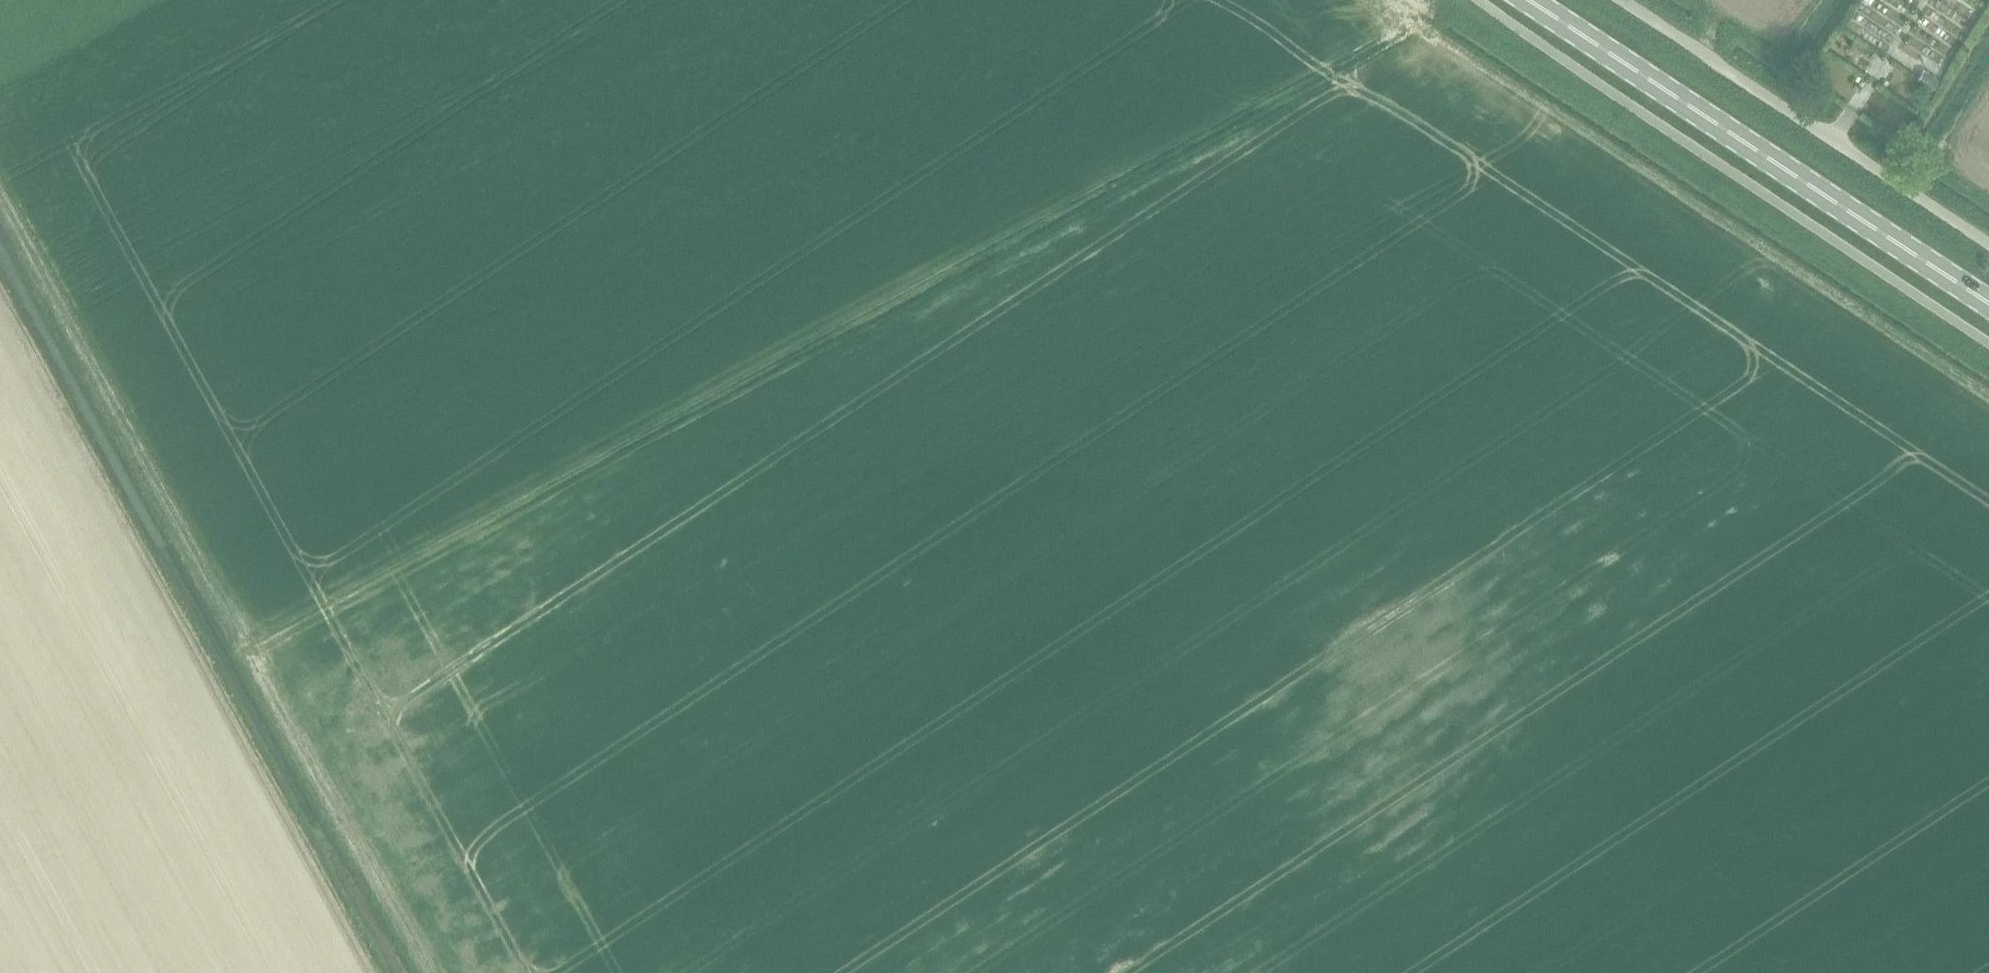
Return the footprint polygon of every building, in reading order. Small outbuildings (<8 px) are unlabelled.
[(1905,59),(1885,59),(1886,80),(1905,80),(1905,59)] [(1938,82),(1923,72),(1919,79),(1933,89),(1938,82)] [(1912,107),(1910,113),(1907,112),(1903,123),(1918,129),(1925,113),(1912,107)]
